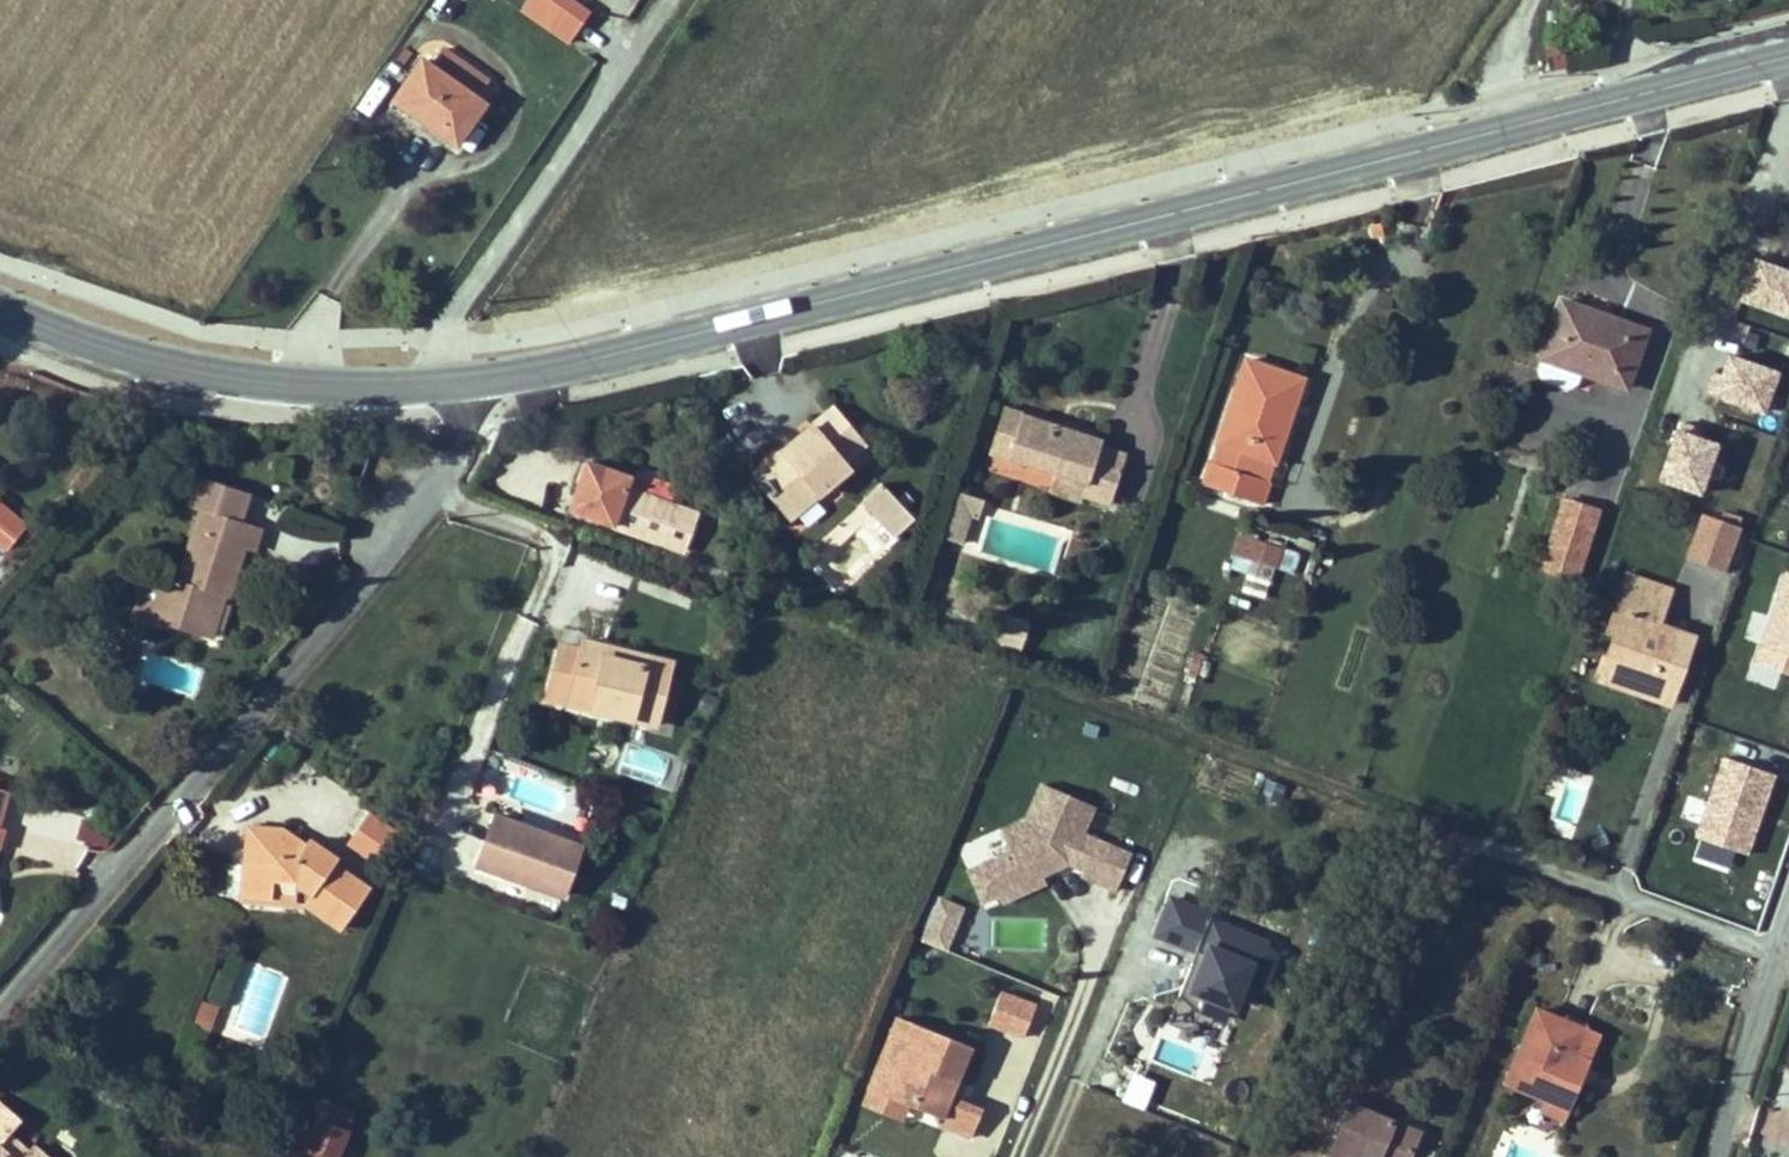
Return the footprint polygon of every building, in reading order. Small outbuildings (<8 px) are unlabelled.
[(594,14),(574,0),(528,0),(519,12),(570,48),(594,14)] [(486,82),(444,51),(431,68),(474,99),(486,82)] [(474,99),(431,68),(423,62),(395,100),(456,144),(483,106),(474,99)] [(1732,310),(1788,329),(1788,276),(1748,262),(1732,310)] [(1646,331),(1564,301),(1544,357),(1583,372),(1586,373),(1588,366),(1594,368),(1592,374),(1627,387),(1646,331)] [(1703,400),(1761,420),(1777,376),(1720,356),(1703,400)] [(1583,372),(1544,357),(1539,368),(1580,383),(1583,372)] [(1303,378),(1246,359),(1218,441),(1276,460),(1303,378)] [(992,452),(1009,458),(1024,413),(1007,407),(992,452)] [(845,462),(865,445),(833,408),(813,426),(818,432),(791,455),(785,449),(756,474),(762,482),(759,484),(770,497),(773,494),(792,517),(850,468),(845,462)] [(1103,438),(1024,413),(1009,458),(1087,483),(1083,493),(1109,504),(1128,455),(1100,444),(1103,438)] [(791,455),(818,432),(813,426),(785,449),(791,455)] [(1701,500),(1713,444),(1666,434),(1654,490),(1701,500)] [(586,459),(565,517),(686,558),(702,513),(672,503),(677,490),(586,459)] [(1261,503),(1269,481),(1212,461),(1204,483),(1261,503)] [(189,506),(202,510),(240,520),(248,492),(199,476),(189,506)] [(894,543),(917,523),(883,485),(861,505),(894,543)] [(960,491),(954,511),(969,516),(970,512),(980,515),(986,499),(960,491)] [(1599,510),(1566,499),(1544,566),(1577,577),(1599,510)] [(8,546),(25,525),(0,505),(0,540),(8,546)] [(154,620),(204,636),(217,593),(225,595),(230,597),(245,547),(252,524),(240,520),(202,510),(180,579),(168,576),(154,620)] [(961,542),(969,516),(954,511),(945,537),(961,542)] [(1696,515),(1681,561),(1726,575),(1741,529),(1696,515)] [(261,527),(252,524),(245,547),(254,550),(261,527)] [(1276,565),(1282,546),(1241,533),(1235,552),(1276,565)] [(1279,571),(1296,575),(1300,552),(1284,549),(1279,571)] [(1655,608),(1660,610),(1668,588),(1629,574),(1610,628),(1617,631),(1608,655),(1628,662),(1623,678),(1674,696),(1695,636),(1662,624),(1651,621),(1655,608)] [(1775,575),(1747,681),(1775,688),(1779,676),(1788,679),(1788,578),(1775,575)] [(1655,608),(1651,621),(1662,624),(1674,590),(1668,588),(1660,610),(1655,608)] [(225,595),(217,593),(204,636),(212,638),(225,595)] [(1001,616),(993,638),(1021,648),(1029,625),(1001,616)] [(583,639),(581,649),(642,664),(644,654),(583,639)] [(655,723),(672,661),(644,654),(642,664),(581,649),(560,644),(552,678),(572,683),(568,703),(595,709),(597,700),(609,703),(607,712),(655,723)] [(1205,656),(1198,653),(1191,673),(1197,676),(1205,656)] [(1608,655),(1600,678),(1671,703),(1674,696),(1623,678),(1628,662),(1608,655)] [(568,703),(572,683),(552,678),(547,698),(568,703)] [(595,709),(607,712),(609,703),(597,700),(595,709)] [(1690,839),(1745,859),(1775,778),(1720,758),(1690,839)] [(1570,838),(1593,776),(1565,765),(1542,827),(1570,838)] [(997,863),(1014,892),(1055,867),(1051,859),(1063,851),(1075,856),(1088,862),(1082,873),(1118,889),(1133,854),(1084,832),(1096,806),(1046,783),(1030,818),(1011,830),(1022,848),(997,863)] [(397,830),(370,812),(348,844),(375,862),(397,830)] [(563,896),(582,847),(496,815),(479,866),(563,896)] [(84,820),(77,838),(107,851),(115,833),(84,820)] [(305,845),(285,830),(249,827),(244,895),(271,898),(274,879),(297,880),(296,901),(306,902),(343,927),(370,888),(335,863),(338,859),(310,839),(305,845)] [(1051,859),(1055,867),(1075,856),(1063,851),(1051,859)] [(997,863),(982,872),(1000,901),(1014,892),(997,863)] [(1060,874),(1055,867),(1014,892),(1019,899),(1060,874)] [(946,952),(967,911),(940,897),(919,938),(946,952)] [(1182,999),(1239,1019),(1249,991),(1266,996),(1284,944),(1167,902),(1152,941),(1197,957),(1182,999)] [(1020,996),(1000,988),(988,1019),(1007,1027),(1020,996)] [(1039,1003),(1020,996),(1007,1027),(1027,1035),(1039,1003)] [(1179,1007),(1173,1021),(1197,1031),(1203,1018),(1179,1007)] [(1601,1032),(1537,1008),(1507,1080),(1545,1097),(1568,1107),(1578,1084),(1563,1078),(1570,1063),(1585,1069),(1601,1032)] [(966,1041),(893,1013),(865,1085),(905,1101),(937,1113),(934,1119),(969,1132),(979,1106),(957,1097),(946,1093),(952,1078),(966,1041)] [(1158,1056),(1190,1068),(1196,1052),(1164,1040),(1158,1056)] [(1570,1063),(1563,1078),(1578,1084),(1585,1069),(1570,1063)] [(963,1082),(952,1078),(946,1093),(957,1097),(963,1082)] [(905,1101),(865,1085),(859,1101),(899,1116),(905,1101)] [(1562,1121),(1568,1107),(1545,1097),(1539,1111),(1562,1121)] [(0,1099),(0,1156),(50,1156),(35,1145),(30,1150),(11,1134),(23,1119),(0,1099)] [(1422,1133),(1352,1103),(1328,1156),(1412,1156),(1422,1133)] [(320,1119),(303,1156),(338,1156),(349,1131),(320,1119)]
